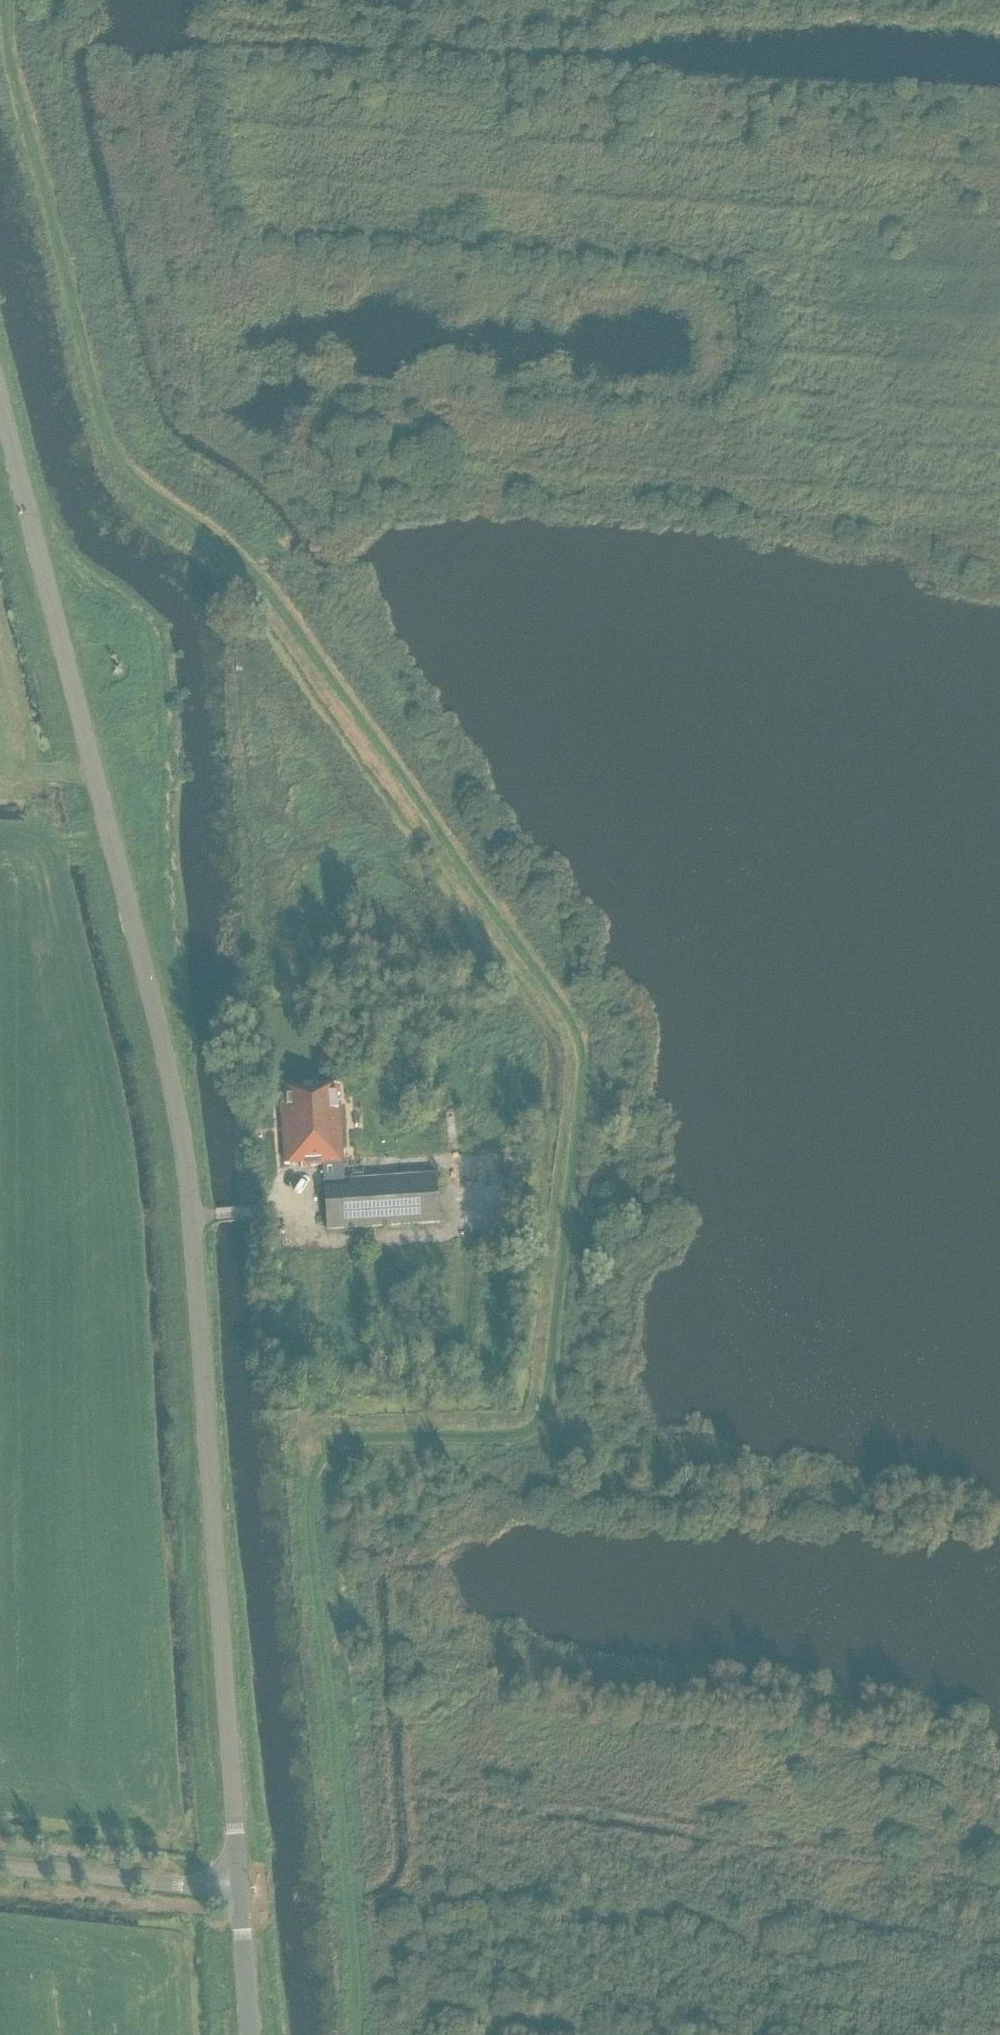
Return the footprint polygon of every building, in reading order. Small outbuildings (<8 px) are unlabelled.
[(435,1173),(424,1174),(423,1163),(397,1165),(398,1176),(343,1180),(338,1086),(282,1089),(283,1111),(281,1111),(284,1164),(300,1163),(300,1166),(323,1165),(324,1181),(323,1181),(326,1230),(438,1222),(435,1173)]
